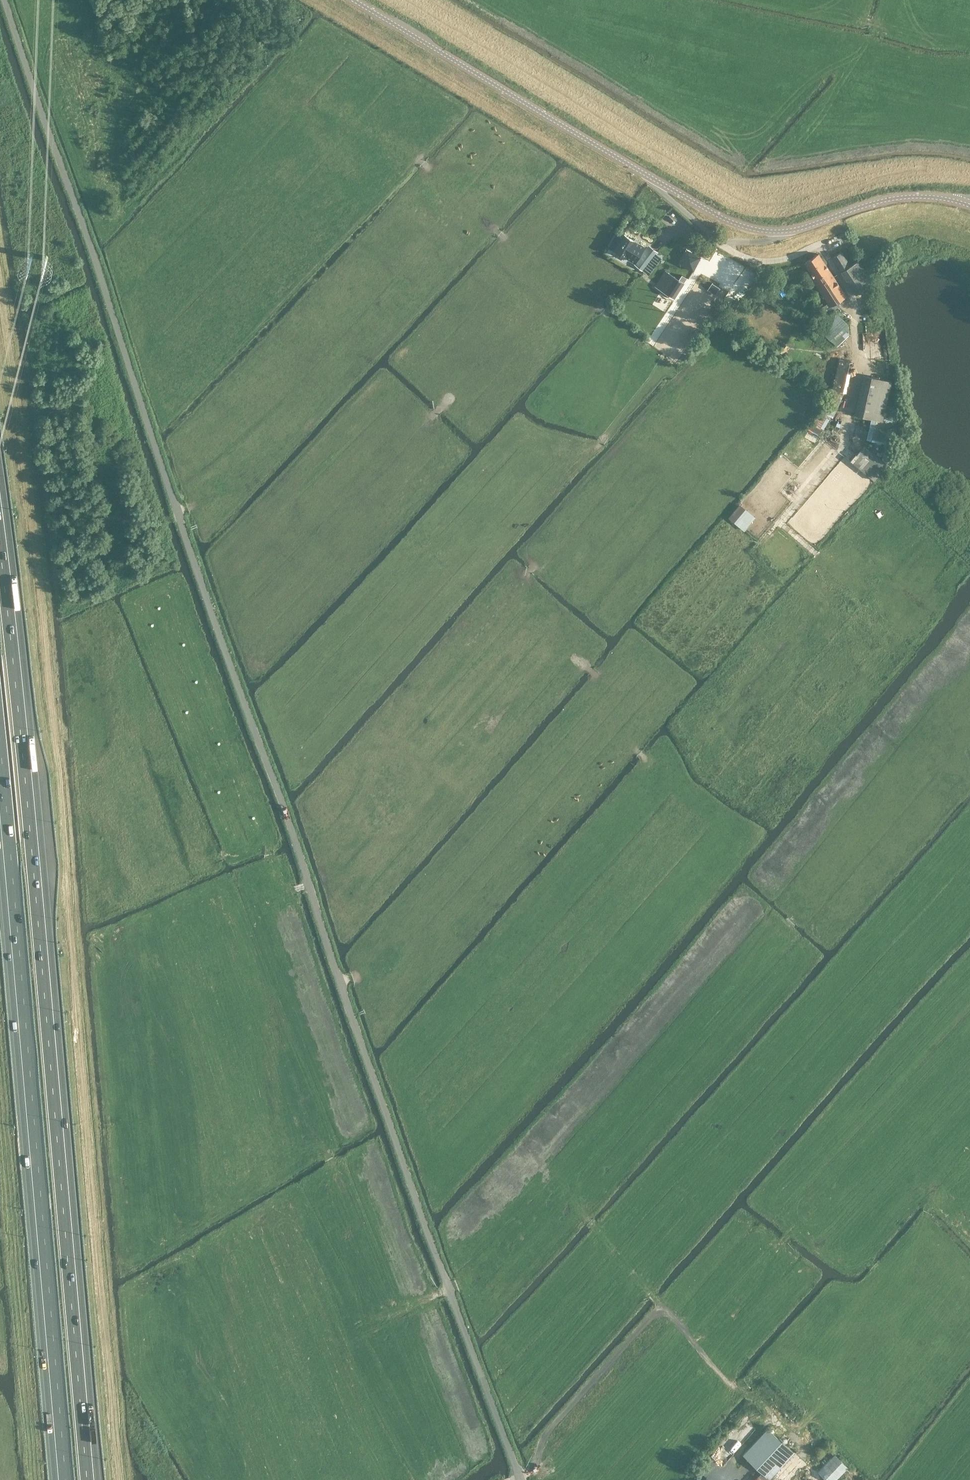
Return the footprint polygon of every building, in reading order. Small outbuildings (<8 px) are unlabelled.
[(615,250),(635,262),(644,246),(624,233),(623,237),(617,233),(609,246),(615,249),(615,250)] [(658,252),(649,246),(648,245),(634,263),(644,271),(658,252)] [(858,260),(850,265),(841,251),(834,256),(842,270),(841,271),(856,294),(873,283),(858,260)] [(828,302),(831,306),(847,296),(819,253),(804,262),(815,279),(813,280),(828,302)] [(674,299),(685,282),(666,270),(655,286),(674,299)] [(833,309),(826,315),(816,325),(831,341),(831,340),(837,346),(849,333),(848,324),(833,309)] [(849,350),(839,349),(834,384),(833,383),(811,421),(824,429),(845,391),(849,350)] [(891,380),(863,375),(856,418),(868,420),(865,441),(884,444),(886,433),(894,435),(897,420),(884,417),(891,380)] [(853,461),(875,479),(888,464),(867,445),(853,461)] [(728,517),(745,530),(756,515),(740,502),(728,517)] [(762,1472),(767,1477),(792,1450),(768,1428),(743,1454),(762,1472)] [(723,1461),(728,1455),(719,1447),(714,1452),(723,1461)] [(764,1479),(794,1479),(798,1476),(808,1465),(792,1450),(767,1477),(764,1479)] [(828,1479),(831,1479),(846,1465),(833,1452),(816,1469),(828,1479)]
